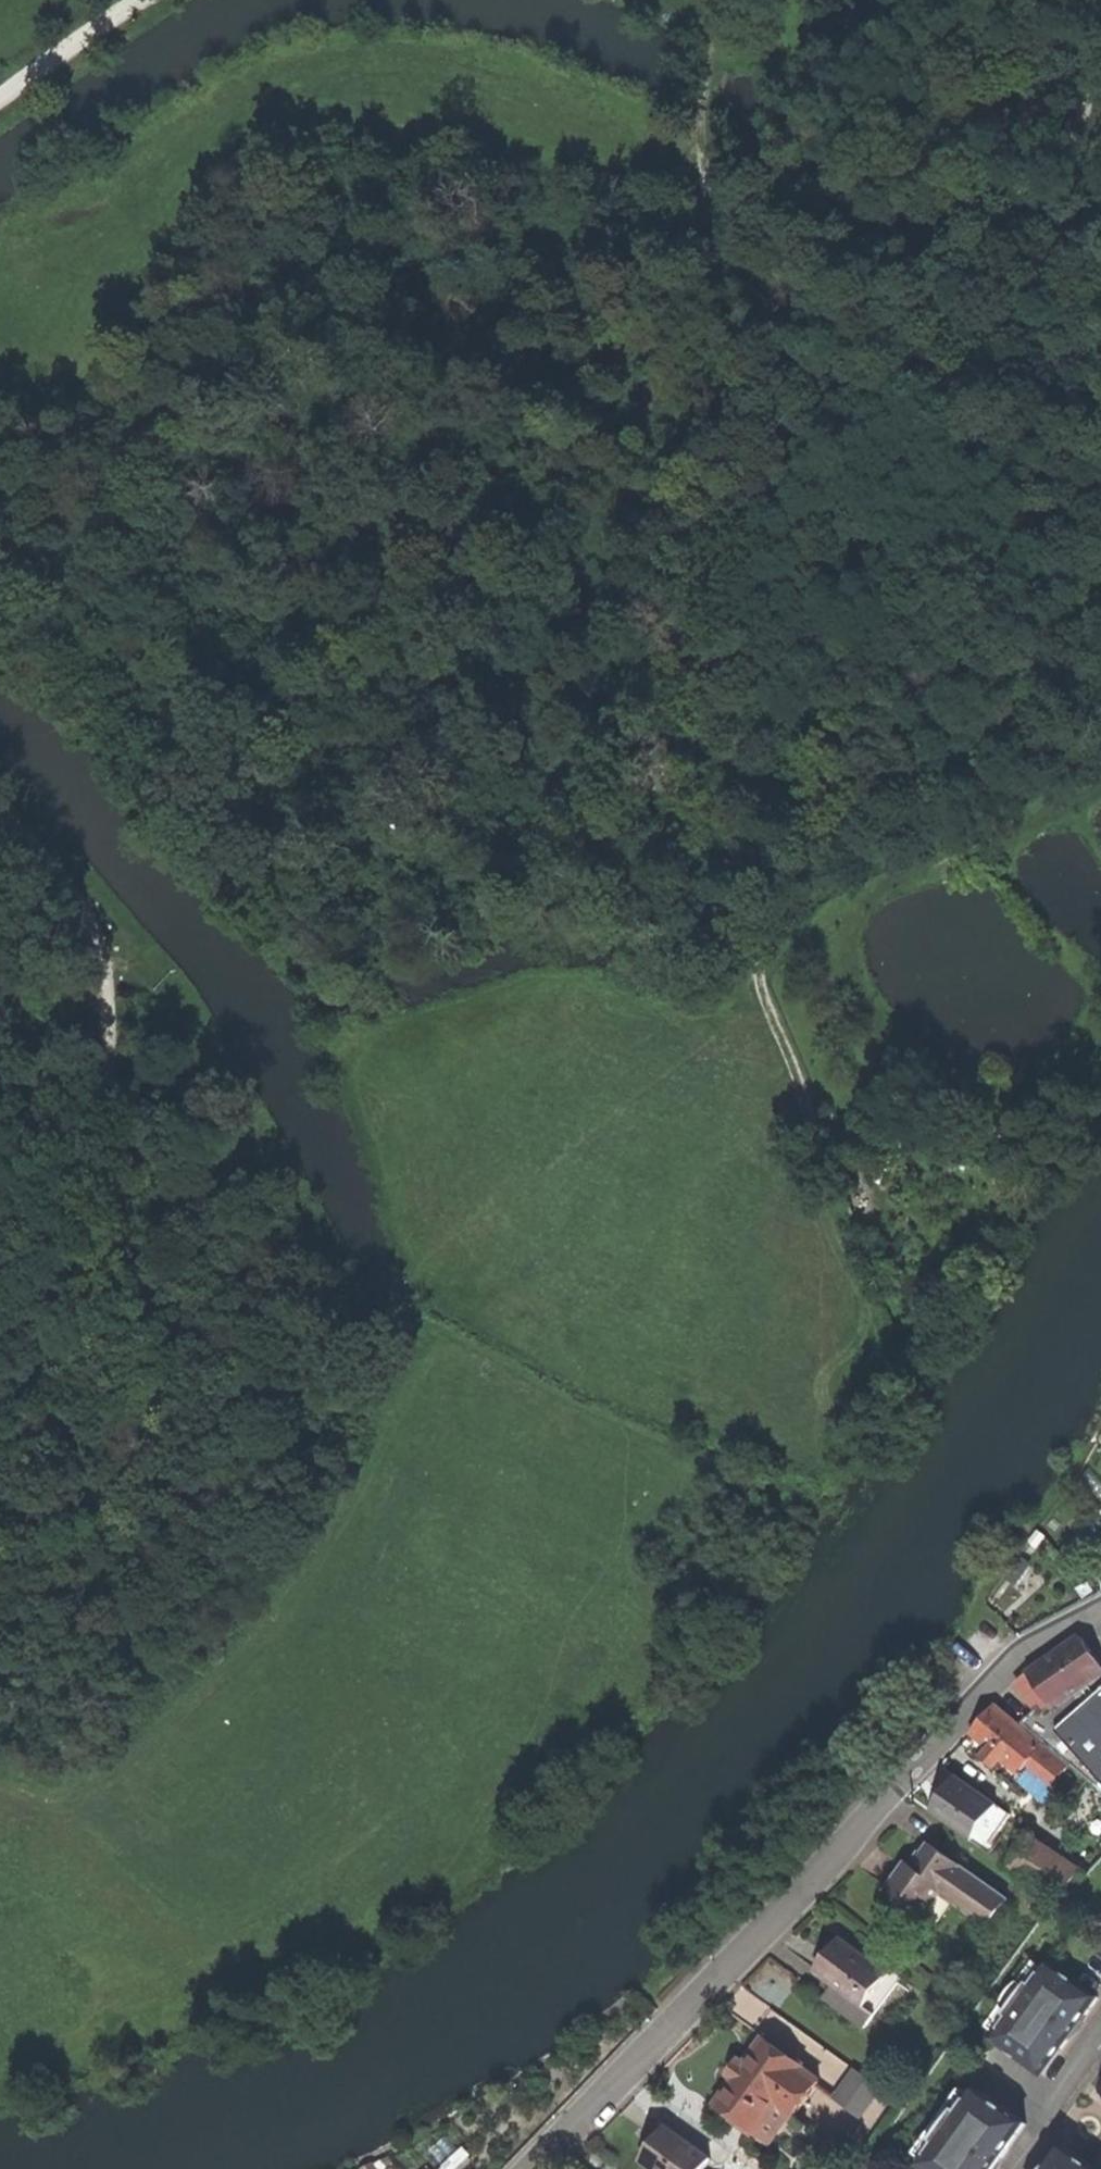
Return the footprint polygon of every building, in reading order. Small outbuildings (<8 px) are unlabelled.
[(1100,1676),(1100,1664),(1094,1655),(1080,1638),(1023,1682),(1042,1707),(1049,1716),(1100,1676)] [(1049,1716),(1042,1707),(1027,1723),(1100,1787),(1100,1777),(1061,1731),(1100,1697),(1100,1676),(1049,1716)] [(1061,1731),(1100,1777),(1100,1697),(1061,1731)] [(1020,1774),(1030,1763),(1044,1746),(996,1706),(986,1717),(972,1734),(991,1750),(984,1758),(996,1768),(1003,1760),(1020,1774)] [(1044,1746),(1030,1763),(1055,1784),(1069,1767),(1044,1746)] [(936,1816),(972,1841),(997,1805),(960,1781),(949,1797),(936,1816)] [(1010,1815),(997,1805),(972,1841),(986,1850),(1010,1815)] [(1080,1873),(1031,1839),(1013,1865),(1063,1898),(1080,1873)] [(991,1926),(1010,1898),(933,1846),(926,1855),(916,1869),(910,1864),(901,1876),(890,1894),(928,1920),(945,1894),(991,1926)] [(919,1850),(910,1864),(916,1869),(926,1855),(919,1850)] [(867,2005),(890,1973),(841,1939),(828,1958),(818,1972),(838,1986),(829,1999),(868,2027),(878,2013),(867,2005)] [(1022,2060),(1044,2075),(1100,1997),(1077,1981),(1051,1962),(1046,1969),(1032,1988),(1029,1986),(1010,2012),(1013,2014),(999,2034),(994,2040),(1022,2060)] [(1022,1981),(1029,1986),(1032,1988),(1046,1969),(1036,1962),(1022,1981)] [(990,2027),(999,2034),(1013,2014),(1010,2012),(1004,2007),(990,2027)] [(719,2106),(757,2134),(788,2091),(806,2103),(821,2082),(804,2069),(806,2066),(768,2039),(748,2066),(741,2060),(736,2068),(731,2074),(738,2079),(719,2106)] [(882,2091),(884,2088),(858,2069),(847,2084),(874,2103),(882,2091)] [(863,2118),(874,2103),(847,2084),(836,2098),(863,2118)] [(923,2167),(926,2168),(995,2168),(1027,2124),(1003,2107),(978,2089),(959,2115),(956,2113),(938,2138),(941,2141),(923,2166),(923,2167)] [(796,2117),(806,2103),(788,2091),(757,2134),(771,2144),(793,2115),(796,2117)] [(713,2159),(670,2127),(658,2143),(645,2161),(656,2168),(706,2168),(713,2159)] [(1066,2147),(1050,2168),(1096,2168),(1066,2147)]
